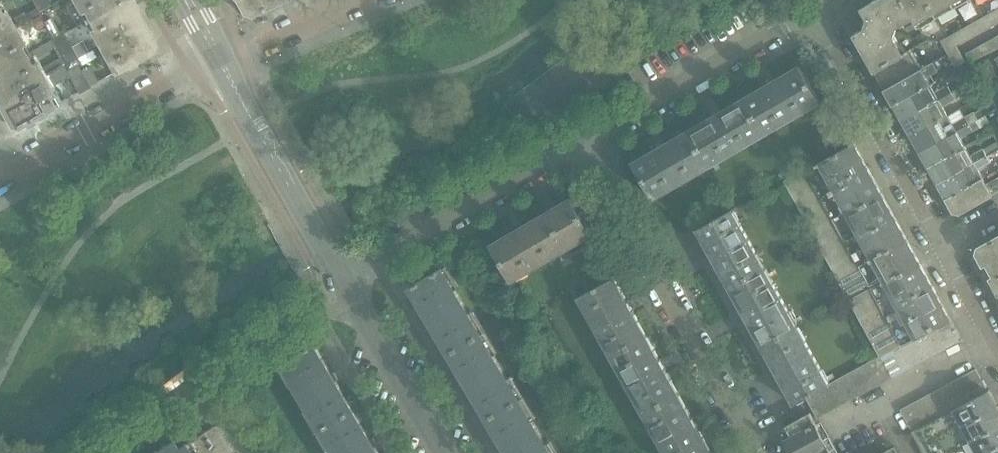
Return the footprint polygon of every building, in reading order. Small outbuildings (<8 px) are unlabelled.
[(79,13),(83,10),(87,19),(120,0),(72,0),(79,13)] [(140,18),(134,7),(135,4),(132,0),(120,0),(87,19),(93,28),(90,30),(99,47),(78,59),(82,65),(97,57),(97,58),(103,54),(113,72),(153,50),(155,43),(140,18)] [(242,12),(249,14),(281,0),(236,0),(242,12)] [(853,34),(874,71),(899,58),(894,49),(900,45),(895,37),(897,25),(905,21),(902,15),(911,10),(905,0),(875,0),(860,8),(867,19),(883,23),(880,32),(864,28),(853,34)] [(911,10),(920,27),(931,20),(956,7),(952,0),(905,0),(911,10)] [(17,26),(39,14),(36,8),(25,15),(23,13),(13,19),(17,26)] [(15,27),(6,11),(2,14),(0,10),(0,68),(25,54),(18,43),(22,40),(15,27)] [(990,13),(996,24),(997,23),(997,13),(996,10),(990,13)] [(990,13),(984,17),(990,28),(996,24),(990,13)] [(44,25),(39,16),(32,20),(37,29),(44,25)] [(984,17),(978,20),(984,31),(990,28),(984,17)] [(61,35),(52,18),(44,22),(53,39),(61,35)] [(978,20),(972,23),(978,35),(984,31),(978,20)] [(972,23),(966,26),(972,38),(978,35),(972,23)] [(966,26),(960,30),(967,41),(972,38),(966,26)] [(960,30),(953,34),(958,43),(960,45),(967,41),(960,30)] [(78,59),(63,33),(61,35),(53,39),(68,64),(78,59)] [(953,34),(940,41),(944,48),(954,42),(955,45),(958,43),(953,34)] [(995,50),(997,49),(997,39),(996,36),(990,40),(995,50)] [(44,78),(43,78),(53,72),(63,67),(68,64),(53,39),(31,52),(34,56),(40,53),(41,56),(53,48),(59,58),(39,70),(34,61),(30,64),(25,54),(0,68),(0,103),(1,105),(0,105),(0,107),(10,125),(17,127),(58,104),(44,78)] [(982,44),(987,54),(995,50),(990,40),(982,44)] [(954,42),(944,48),(948,55),(958,49),(955,45),(954,42)] [(974,49),(979,58),(987,54),(982,44),(974,49)] [(958,49),(948,55),(951,61),(961,55),(958,49)] [(970,61),(971,62),(979,58),(974,49),(966,53),(969,60),(970,61)] [(899,58),(874,71),(884,89),(885,91),(923,69),(911,50),(908,52),(899,58)] [(961,55),(951,61),(955,68),(965,62),(961,55)] [(89,86),(78,67),(82,65),(78,59),(68,64),(63,67),(68,75),(78,92),(89,86)] [(989,61),(976,68),(983,83),(997,75),(989,61)] [(893,105),(930,83),(932,82),(927,75),(938,69),(934,63),(923,69),(885,91),(893,105)] [(799,66),(767,84),(744,98),(765,134),(820,102),(799,66)] [(58,80),(68,75),(63,67),(53,72),(58,80)] [(987,92),(981,81),(974,85),(980,96),(987,92)] [(893,105),(902,120),(951,93),(947,86),(935,92),(930,83),(893,105)] [(902,120),(911,136),(948,115),(943,106),(959,97),(956,90),(951,93),(902,120)] [(978,119),(997,108),(989,95),(977,102),(981,109),(974,113),(978,119)] [(744,98),(712,116),(688,130),(709,166),(765,134),(744,98)] [(911,136),(920,152),(968,125),(960,108),(948,115),(911,136)] [(375,124),(368,113),(365,115),(361,118),(367,129),(375,124)] [(989,122),(986,115),(978,120),(976,121),(980,128),(989,122)] [(920,152),(929,168),(966,147),(961,138),(972,132),(980,128),(976,121),(968,125),(920,152)] [(688,130),(657,148),(633,162),(654,198),(709,166),(688,130)] [(929,168),(937,183),(985,156),(997,148),(997,143),(997,141),(971,155),(966,147),(929,168)] [(870,172),(854,143),(785,182),(800,209),(870,172)] [(937,183),(946,198),(983,178),(979,170),(997,158),(997,148),(985,156),(937,183)] [(883,195),(870,172),(800,209),(813,232),(883,195)] [(946,198),(953,212),(959,213),(997,191),(997,178),(987,184),(983,178),(946,198)] [(895,217),(883,195),(813,232),(825,255),(895,217)] [(571,198),(547,212),(544,213),(565,250),(592,234),(571,198)] [(729,287),(765,267),(733,209),(714,219),(697,228),(729,287)] [(565,250),(544,213),(518,229),(539,265),(565,250)] [(907,239),(895,217),(825,255),(837,278),(907,239)] [(539,265),(518,229),(491,244),(512,280),(539,265)] [(979,248),(978,253),(990,274),(993,272),(996,277),(997,275),(997,237),(979,248)] [(919,262),(907,239),(837,278),(849,299),(919,262)] [(919,262),(849,299),(865,328),(935,290),(919,262)] [(762,345),(797,326),(765,267),(729,287),(762,345)] [(409,287),(422,308),(427,317),(424,318),(429,326),(431,324),(448,353),(481,333),(442,268),(428,276),(426,272),(413,279),(416,283),(409,287)] [(646,335),(628,302),(614,277),(580,296),(612,354),(646,335)] [(935,290),(865,328),(881,356),(892,378),(904,371),(892,350),(903,344),(915,365),(962,340),(935,290)] [(797,326),(762,345),(794,404),(806,397),(817,391),(828,385),(829,384),(797,326)] [(470,390),(487,419),(520,399),(481,333),(448,353),(465,382),(463,384),(467,392),(470,390)] [(679,394),(660,360),(646,335),(612,354),(644,413),(679,394)] [(332,373),(314,344),(308,347),(305,343),(293,351),(295,355),(281,363),(320,429),(353,409),(336,381),(339,379),(334,371),(332,373)] [(904,371),(915,365),(903,344),(892,350),(904,371)] [(881,356),(870,362),(881,384),(892,378),(881,356)] [(870,362),(859,368),(871,389),(881,384),(870,362)] [(859,368),(849,374),(860,395),(871,389),(859,368)] [(947,385),(959,407),(987,391),(975,369),(947,385)] [(849,374),(838,379),(850,401),(860,395),(849,374)] [(838,379),(829,384),(828,385),(839,406),(850,401),(838,379)] [(828,385),(817,391),(829,412),(839,406),(828,385)] [(935,391),(947,413),(959,407),(947,385),(935,391)] [(989,390),(987,391),(959,407),(947,413),(936,419),(925,425),(913,432),(913,433),(925,445),(921,448),(926,452),(997,452),(997,406),(989,390)] [(829,412),(817,391),(806,397),(817,418),(829,412)] [(924,397),(936,419),(947,413),(935,391),(924,397)] [(692,419),(679,394),(644,413),(666,452),(710,452),(711,452),(692,419)] [(913,403),(925,425),(936,419),(924,397),(913,403)] [(500,441),(504,448),(501,449),(503,452),(552,452),(520,399),(487,419),(500,441)] [(925,425),(913,403),(900,410),(913,432),(925,425)] [(375,446),(377,445),(373,437),(370,439),(353,409),(320,429),(334,452),(379,452),(375,446)] [(821,422),(817,425),(810,413),(785,426),(786,427),(780,431),(791,452),(838,452),(821,422)] [(234,414),(228,418),(236,431),(243,427),(234,414)] [(182,444),(175,448),(170,440),(149,452),(188,452),(182,444)]
